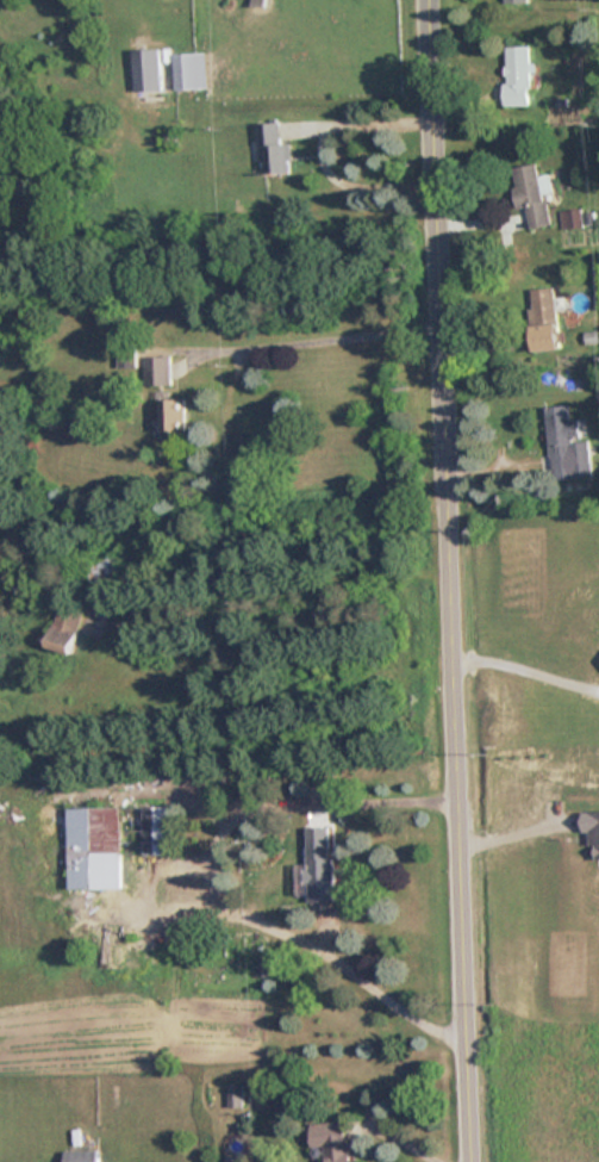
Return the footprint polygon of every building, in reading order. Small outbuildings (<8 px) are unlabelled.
[(505,106),(530,106),(530,48),(505,48),(505,106)] [(160,51),(133,51),(133,92),(160,92),(160,51)] [(174,54),(174,90),(207,90),(207,54),(174,54)] [(291,174),(292,143),(281,143),(281,124),(261,124),(261,173),(291,174)] [(513,168),(517,212),(528,211),(530,227),(548,225),(542,165),(513,168)] [(530,290),(531,351),(558,350),(556,289),(530,290)] [(172,356),(146,356),(146,385),(172,385),(172,356)] [(160,398),(160,431),(185,431),(185,398),(160,398)] [(546,409),(554,480),(592,475),(586,420),(570,421),(568,406),(546,409)] [(123,580),(123,555),(90,555),(90,580),(123,580)] [(68,654),(87,606),(64,597),(45,645),(68,654)] [(69,889),(122,888),(122,856),(172,855),(171,806),(68,808),(69,889)] [(297,850),(298,865),(265,867),(265,882),(311,881),(312,899),(336,898),(335,849),(297,850)] [(161,909),(198,909),(198,877),(188,877),(188,870),(161,870),(161,909)] [(324,1146),(325,1161),(349,1161),(347,1121),(309,1123),(310,1147),(324,1146)] [(62,1161),(96,1161),(96,1150),(62,1150),(62,1161)]
